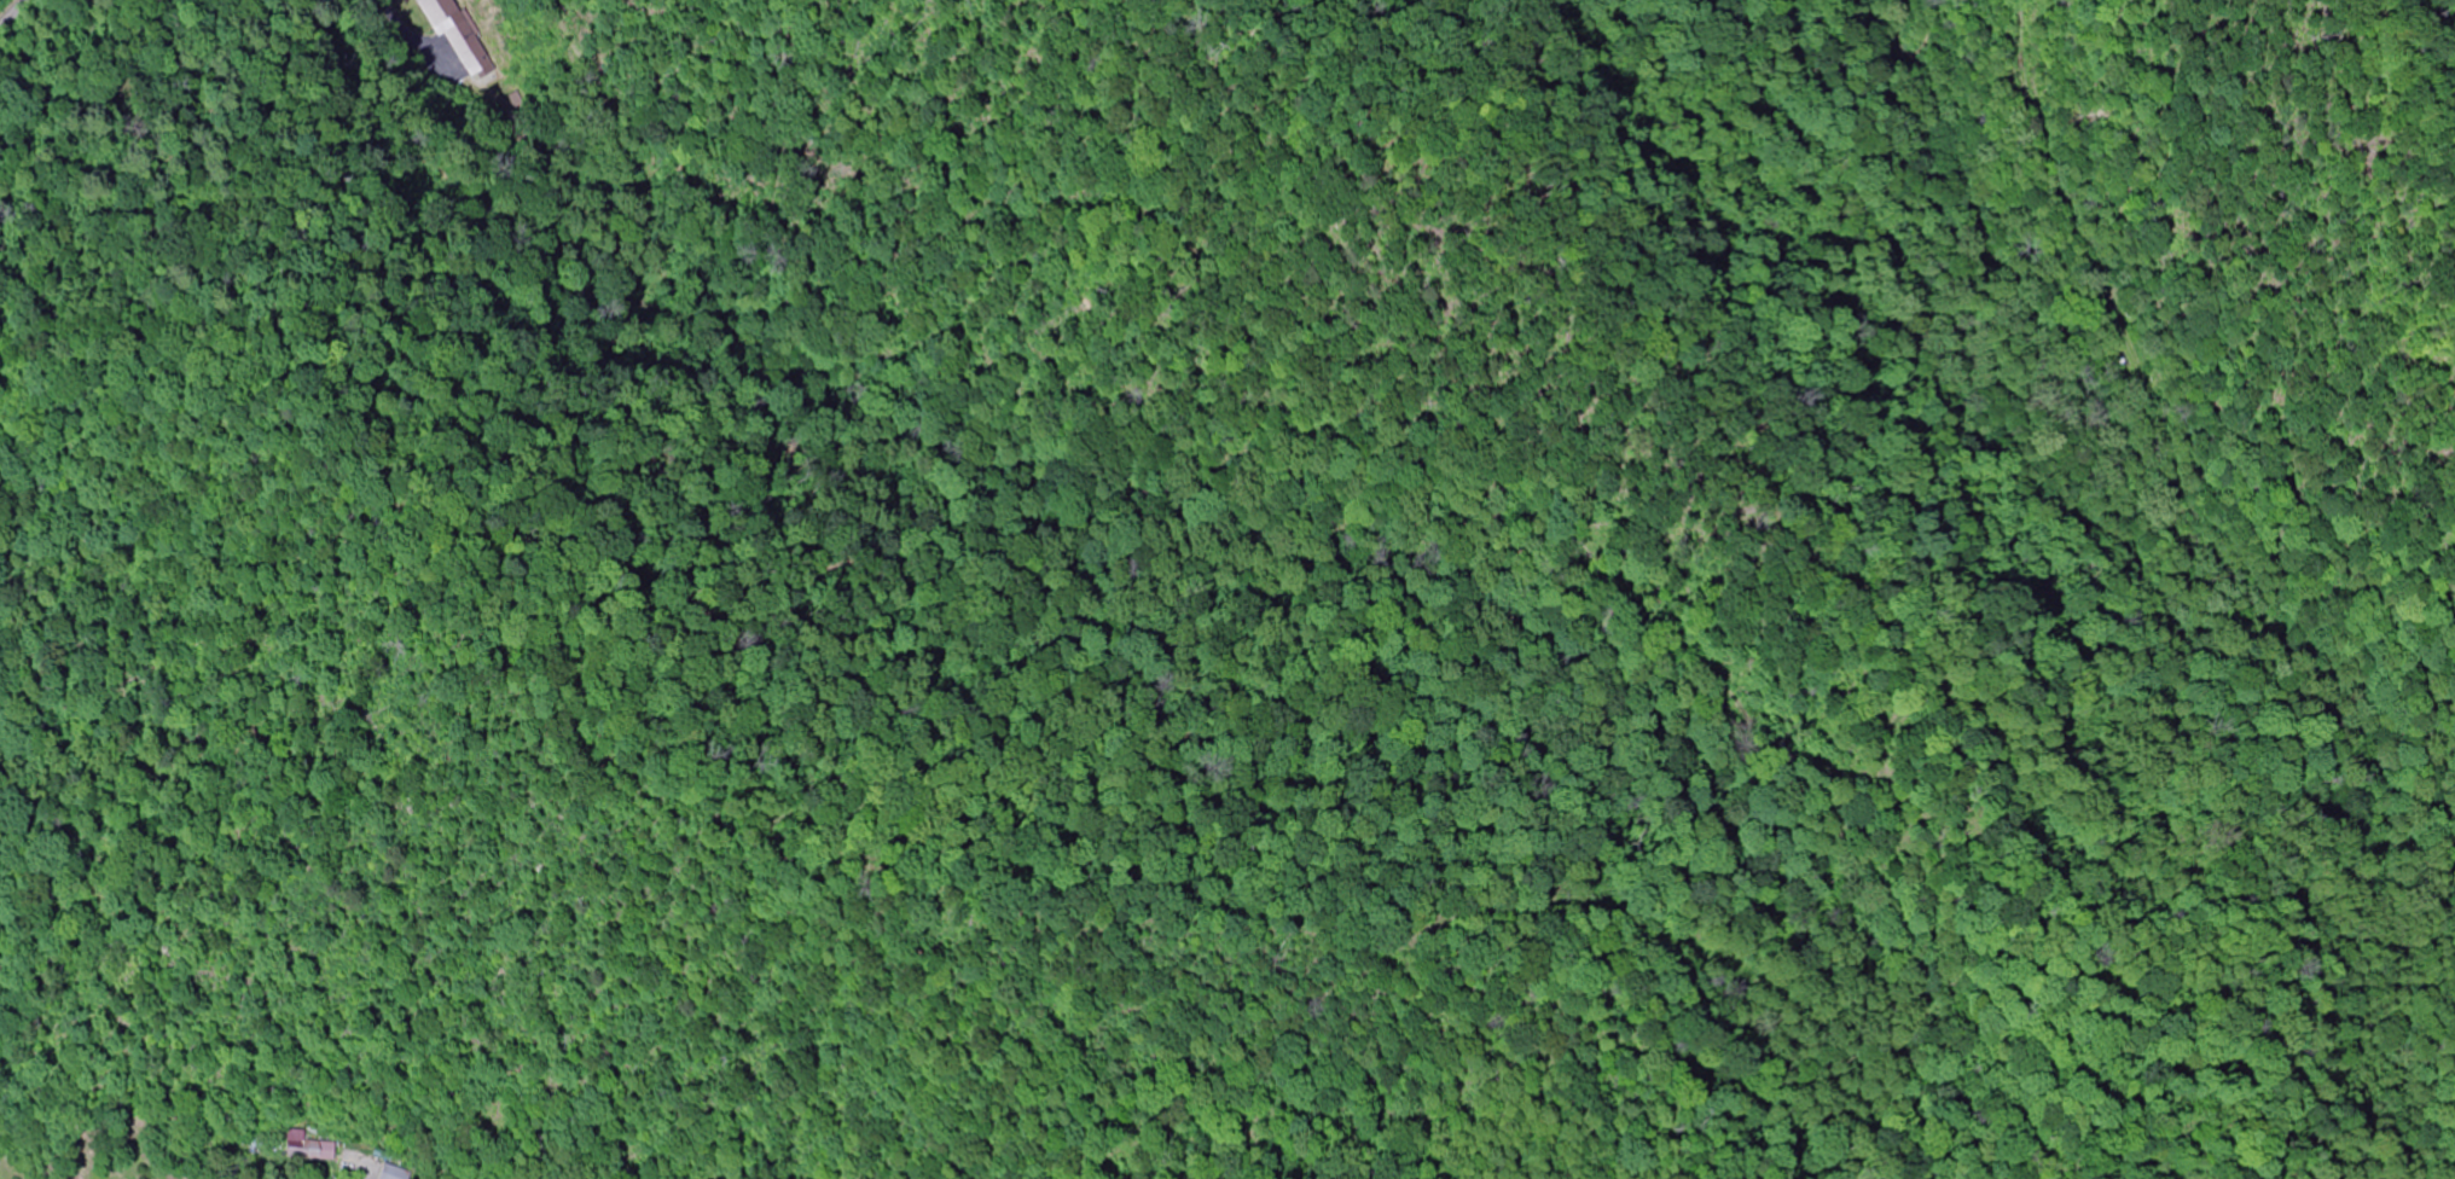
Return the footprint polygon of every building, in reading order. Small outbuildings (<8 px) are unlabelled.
[(304,1132),(286,1132),(286,1161),(335,1161),(335,1143),(304,1143),(304,1132)] [(403,1175),(382,1164),(374,1178),(401,1178),(403,1175)]
